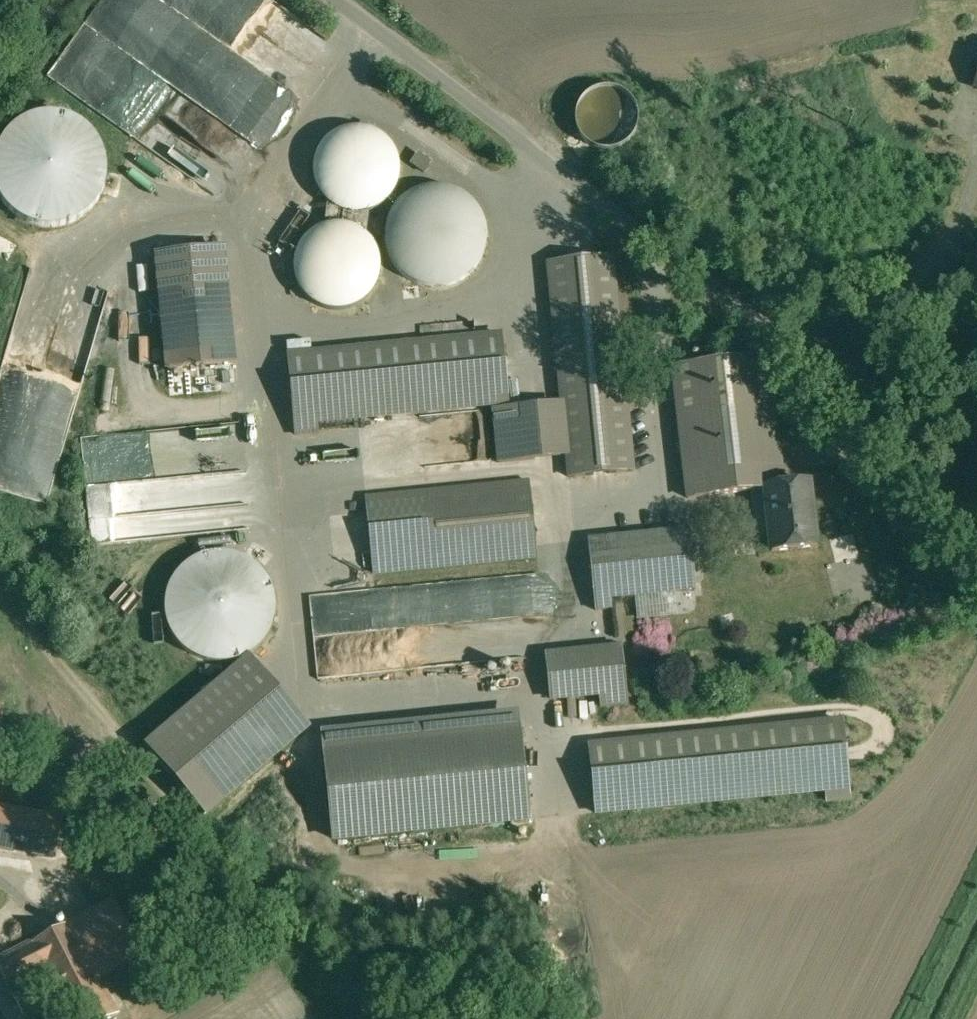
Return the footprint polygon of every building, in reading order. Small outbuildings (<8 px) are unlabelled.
[(54,79),(101,109),(133,57),(206,103),(218,84),(208,77),(211,73),(204,69),(213,55),(220,60),(229,45),(206,31),(225,2),(230,5),(233,0),(104,0),(54,79)] [(598,150),(646,136),(630,83),(582,97),(598,150)] [(2,205),(15,218),(31,227),(49,230),(68,227),(85,218),(98,203),(106,185),(107,165),(102,146),(90,130),(74,119),(54,114),(35,116),(17,124),(3,136),(0,142),(0,201),(2,205)] [(370,129),(363,127),(356,127),(348,128),(341,130),(336,133),(332,135),(328,138),(325,141),(323,144),(320,148),(317,154),(316,158),(315,162),(314,166),(314,171),(314,176),(315,179),(316,184),(318,189),(321,194),(324,198),(328,202),(332,205),(336,208),(341,210),(346,212),(353,213),(359,214),(366,213),(370,211),(376,209),(379,207),(384,204),(387,202),(389,199),(392,196),(394,193),(396,190),(397,186),(399,181),(400,176),(400,170),(400,164),(399,161),(398,156),(396,152),(393,147),(390,142),(386,138),(383,136),(380,133),(375,131),(370,129)] [(432,163),(419,154),(412,163),(425,173),(432,163)] [(442,186),(435,186),(427,187),(421,188),(415,191),(410,194),(406,197),(402,199),(398,204),(396,207),(393,210),(391,214),(389,219),(388,224),(387,229),(386,232),(386,238),(386,243),(387,246),(388,250),(389,255),(391,259),(394,265),(399,270),(403,274),(406,277),(411,280),(416,283),(424,286),(431,287),(439,287),(447,286),(452,285),(455,284),(459,282),(463,280),(467,277),(471,274),(476,269),(480,263),(483,257),(485,253),(486,248),(487,242),(487,239),(487,235),(487,230),(486,226),(485,222),(484,219),(482,215),(481,212),(479,209),(477,206),(474,202),(471,199),(468,197),(464,194),(459,191),(456,190),(451,188),(442,186)] [(329,225),(324,226),(319,228),(314,231),(309,235),(306,238),(303,241),(300,245),(298,250),(296,254),(296,257),(295,261),(294,268),(295,272),(295,275),(296,278),(297,282),(298,285),(301,290),(305,295),(309,299),(313,302),(318,305),(322,307),(327,309),(333,310),(340,310),(347,309),(351,308),(357,306),(363,302),(367,299),(372,294),(375,289),(378,283),(379,279),(380,274),(381,270),(381,266),(381,262),(380,257),(379,253),(377,249),(374,244),(371,239),(368,236),(365,233),(361,230),(357,228),(351,226),(344,224),(336,223),(329,225)] [(223,249),(157,255),(168,369),(234,363),(223,249)] [(613,257),(549,263),(562,402),(568,457),(570,478),(634,471),(613,257)] [(502,335),(289,355),(297,435),(319,433),(318,422),(508,404),(502,335)] [(769,356),(668,367),(684,502),(762,493),(761,486),(784,484),(769,356)] [(562,402),(490,410),(495,464),(568,457),(562,402)] [(54,499),(61,459),(0,448),(0,490),(54,499)] [(784,484),(761,486),(762,493),(768,554),(819,549),(812,481),(784,484)] [(530,482),(367,498),(374,574),(538,558),(530,482)] [(121,518),(123,535),(180,526),(178,510),(121,518)] [(690,529),(589,540),(595,601),(696,590),(690,529)] [(237,556),(231,554),(224,553),(217,553),(208,554),(202,555),(195,558),(188,563),(183,566),(179,570),(176,574),(172,580),(169,586),(167,590),(166,594),(165,599),(164,604),(164,609),(165,614),(165,618),(166,622),(168,627),(170,632),(173,638),(179,645),(184,650),(187,652),(190,654),(194,656),(197,658),(202,660),(208,662),(215,663),(222,663),(229,662),(235,660),(240,659),(245,656),(249,654),(253,651),(256,648),(260,645),(262,642),(267,636),(270,628),(272,622),(274,616),(274,612),(274,606),(274,601),(273,596),(272,592),(270,588),(269,584),(265,578),(261,572),(256,567),(252,564),(248,561),(245,559),(241,557),(237,556)] [(481,578),(312,595),(320,678),(444,666),(443,655),(457,654),(456,648),(472,647),(471,641),(459,643),(458,634),(449,635),(448,627),(485,623),(481,578)] [(621,649),(548,656),(552,700),(626,692),(621,649)] [(311,729),(247,655),(143,744),(207,818),(311,729)] [(518,712),(319,733),(331,845),(529,825),(518,712)] [(589,744),(596,815),(848,790),(841,718),(589,744)] [(0,807),(0,847),(55,858),(62,818),(0,807)] [(144,957),(113,897),(65,922),(67,926),(71,924),(90,960),(100,979),(144,957)] [(0,960),(0,968),(16,999),(52,980),(90,960),(71,924),(67,926),(0,960)] [(52,980),(63,999),(73,1018),(111,1018),(118,1015),(100,979),(90,960),(52,980)] [(52,980),(16,999),(26,1018),(63,999),(52,980)]
